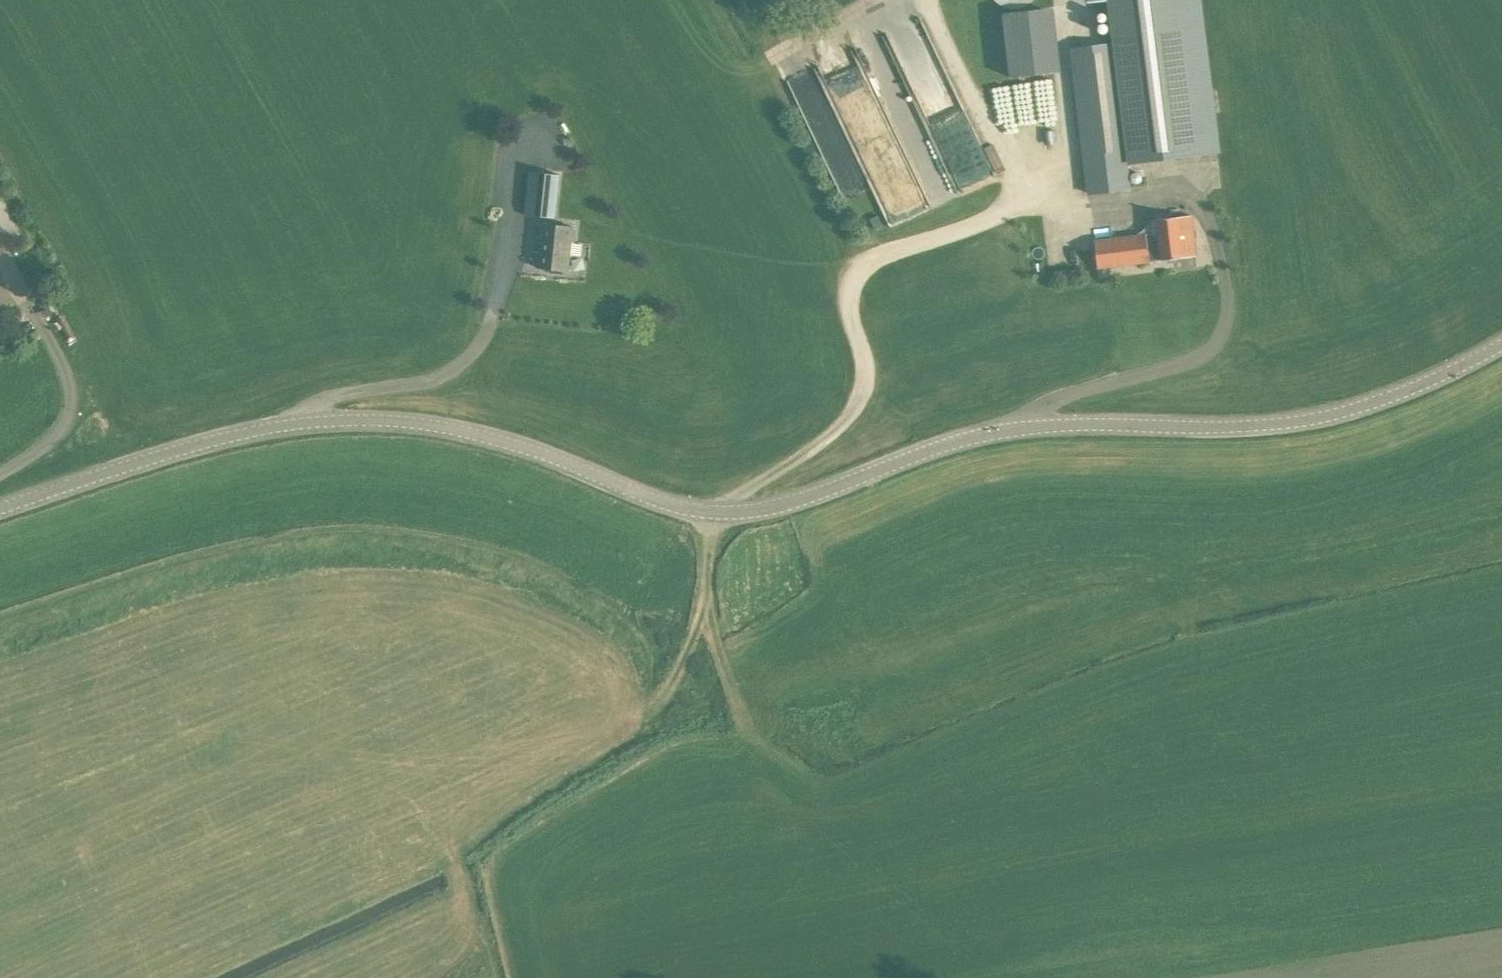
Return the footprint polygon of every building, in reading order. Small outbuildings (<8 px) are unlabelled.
[(1088,193),(1130,188),(1127,163),(1217,152),(1198,0),(1110,0),(1116,43),(1071,48),(1088,193)] [(1004,15),(1010,77),(1062,72),(1056,10),(1004,15)] [(811,67),(792,77),(798,89),(818,78),(811,67)] [(807,109),(825,153),(840,147),(830,121),(829,121),(822,103),(807,109)] [(978,130),(943,145),(963,189),(997,173),(978,130)] [(525,213),(547,216),(555,217),(557,204),(559,174),(529,170),(525,213)] [(1151,231),(1094,239),(1097,267),(1159,259),(1159,258),(1182,256),(1196,254),(1191,215),(1168,217),(1168,215),(1156,216),(1157,219),(1150,219),(1151,231)] [(568,269),(573,225),(540,222),(537,250),(539,250),(538,265),(550,267),(549,271),(563,273),(564,269),(568,269)]
